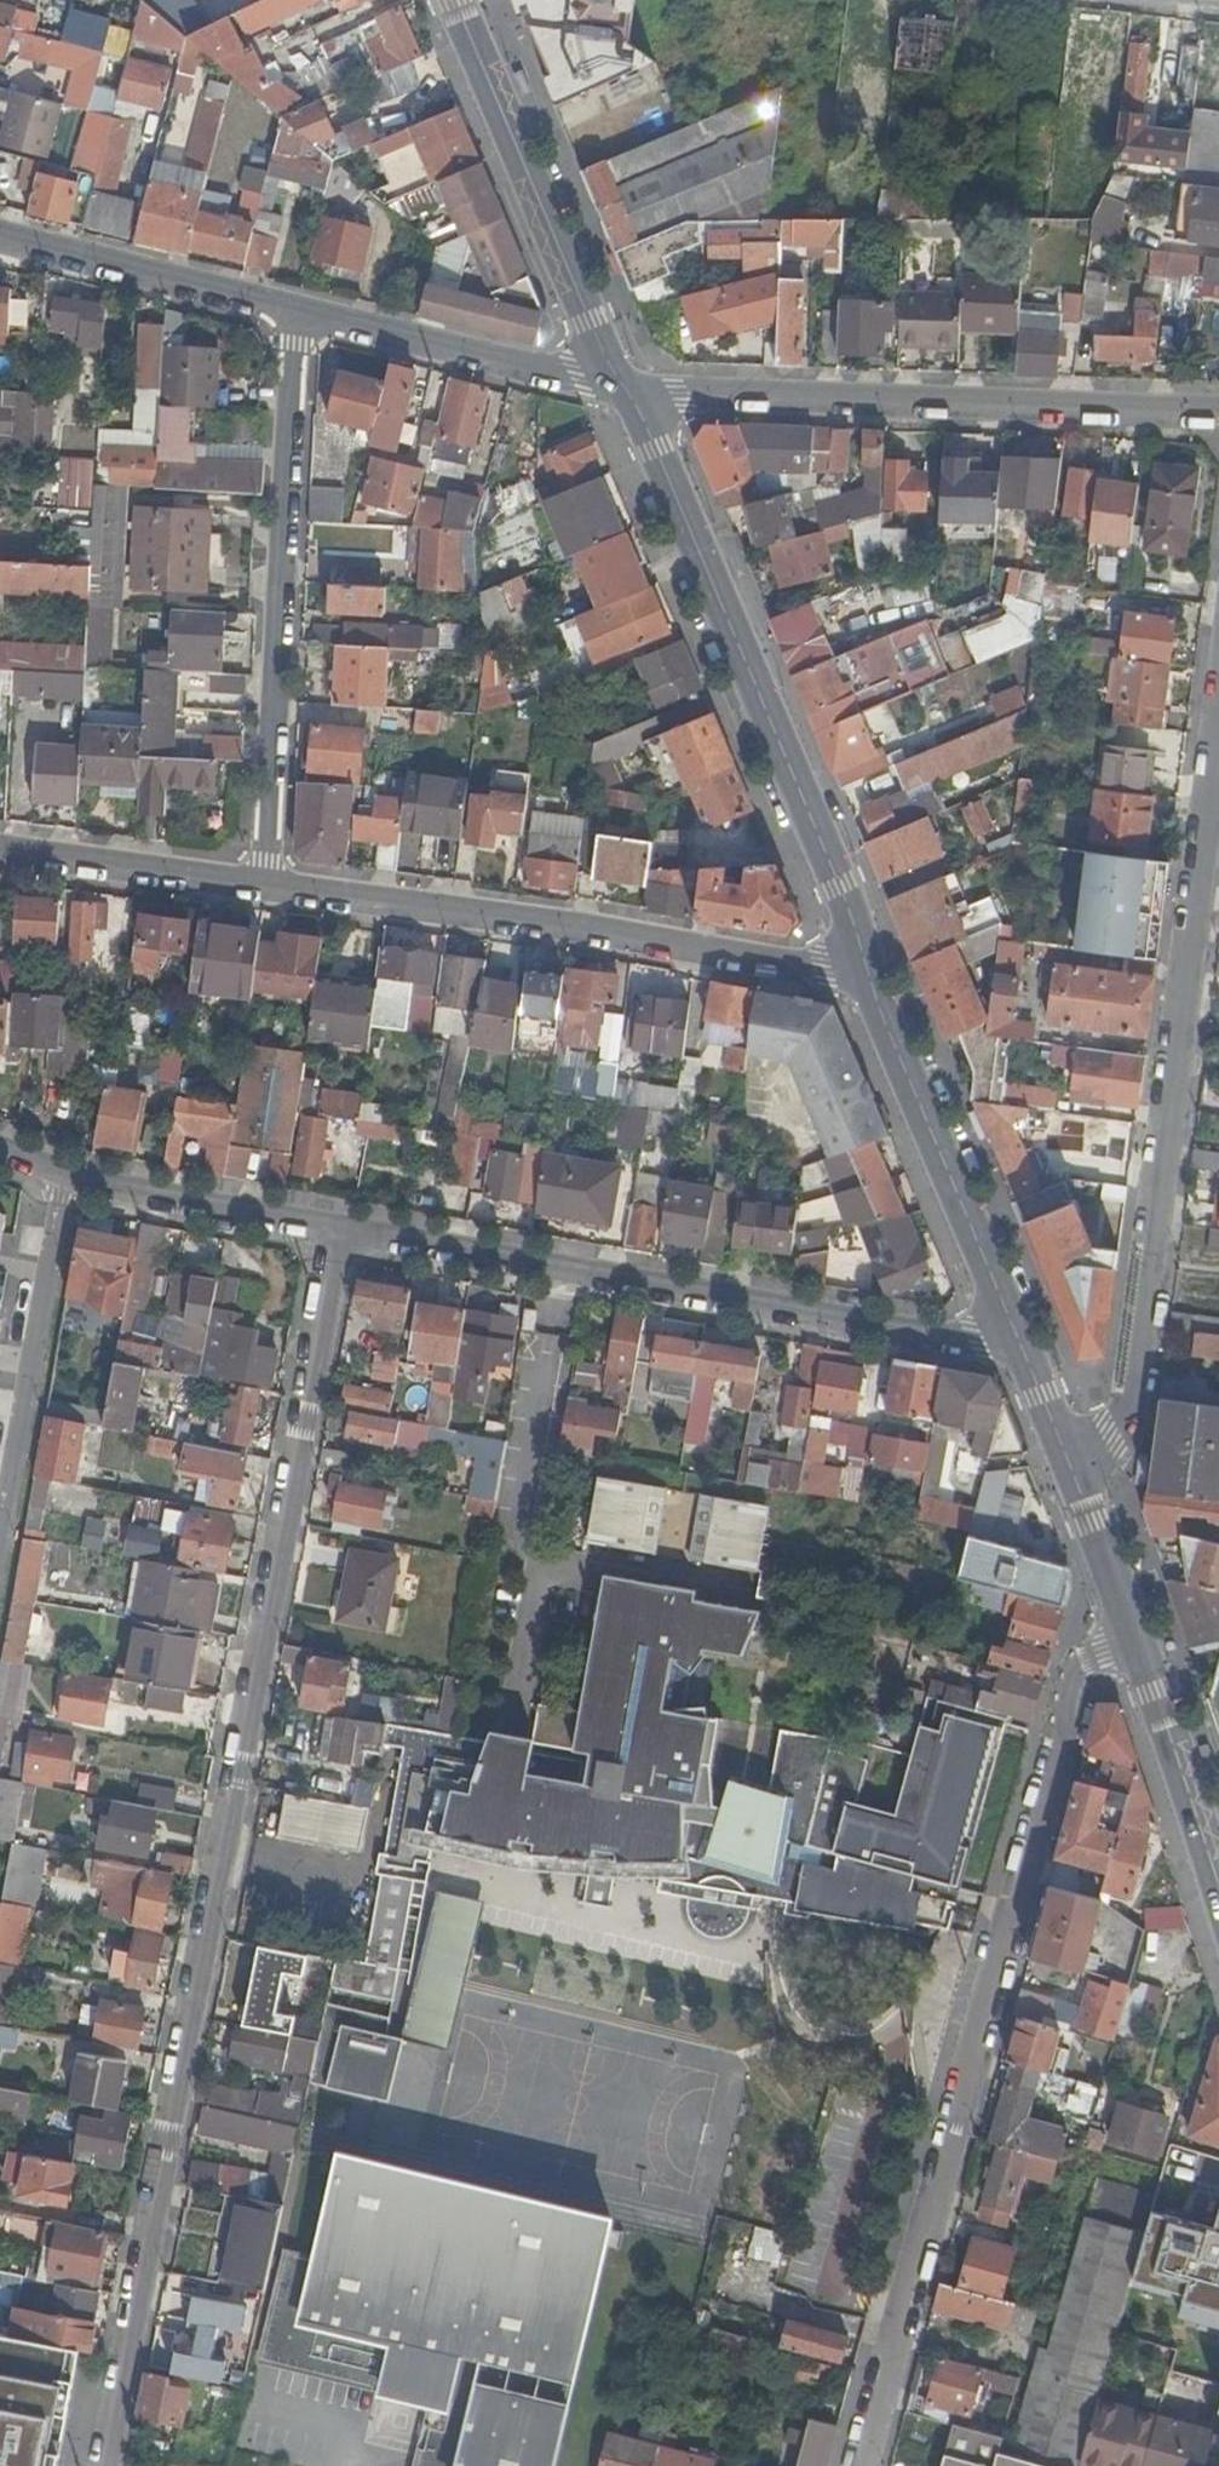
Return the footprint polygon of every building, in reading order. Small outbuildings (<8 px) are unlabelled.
[(134,40),(184,54),(189,36),(171,22),(147,2),(146,0),(145,0),(134,40)] [(238,12),(248,34),(320,0),(263,0),(238,12)] [(375,0),(339,0),(346,14),(375,0)] [(632,42),(637,0),(514,0),(521,18),(524,17),(552,78),(631,42),(632,42)] [(14,28),(19,9),(0,4),(0,25),(14,28)] [(424,56),(403,8),(381,17),(388,34),(370,41),(384,73),(413,61),(424,56)] [(253,45),(245,48),(229,16),(202,29),(189,36),(204,48),(278,112),(301,98),(279,81),(271,84),(253,45)] [(957,25),(903,19),(897,68),(923,70),(951,73),(957,25)] [(14,28),(0,25),(0,55),(6,57),(14,28)] [(1069,28),(1066,110),(1111,112),(1114,30),(1069,28)] [(80,64),(69,105),(90,111),(105,52),(28,32),(23,49),(80,64)] [(1196,49),(1218,84),(1218,34),(1196,49)] [(1153,41),(1134,39),(1128,91),(1125,91),(1118,151),(1130,152),(1132,134),(1142,135),(1143,128),(1153,41)] [(552,78),(547,80),(559,109),(661,63),(632,42),(631,42),(552,78)] [(174,70),(130,59),(119,97),(165,108),(174,70)] [(421,81),(413,61),(384,73),(392,93),(421,81)] [(786,87),(584,170),(619,253),(622,251),(636,245),(657,236),(677,227),(678,227),(691,221),(769,221),(770,220),(786,87)] [(62,103),(16,91),(1,150),(28,157),(43,161),(47,162),(62,103)] [(336,135),(321,100),(289,114),(284,116),(306,135),(335,160),(342,156),(375,142),(383,139),(374,117),(346,129),(347,131),(336,135)] [(391,183),(372,191),(378,196),(386,203),(437,181),(482,162),(460,107),(383,139),(375,142),(391,183)] [(1196,111),(1193,136),(1187,176),(1186,185),(1218,189),(1218,114),(1196,111)] [(86,142),(106,147),(106,146),(114,117),(109,116),(94,112),(86,142)] [(273,171),(270,172),(265,193),(261,210),(272,213),(283,174),(318,183),(315,199),(325,201),(325,198),(334,165),(301,156),(306,135),(284,116),(280,130),(283,130),(273,171)] [(106,147),(94,194),(115,199),(135,123),(114,117),(106,146),(106,147)] [(193,172),(210,176),(210,175),(223,122),(206,118),(193,172)] [(1193,136),(1143,128),(1142,135),(1132,134),(1130,152),(1118,151),(1117,165),(1187,176),(1193,136)] [(20,188),(35,191),(43,161),(28,157),(20,188)] [(370,189),(335,160),(334,165),(325,198),(354,205),(370,189)] [(505,218),(482,162),(437,181),(460,237),(471,232),(505,218)] [(246,188),(262,192),(267,169),(249,164),(244,188),(246,188)] [(72,221),(81,183),(41,172),(31,211),(72,221)] [(187,181),(168,176),(166,185),(184,190),(187,181)] [(139,238),(191,251),(192,247),(201,212),(205,195),(184,190),(166,185),(152,182),(139,238)] [(1186,185),(1180,240),(1218,244),(1218,189),(1186,185)] [(262,192),(246,188),(238,219),(243,220),(242,222),(257,226),(261,210),(265,193),(262,192)] [(137,205),(115,199),(94,194),(86,225),(129,236),(137,205)] [(880,218),(881,196),(839,195),(838,216),(880,218)] [(1125,204),(1106,196),(1098,210),(1095,218),(1092,242),(1128,246),(1131,224),(1118,222),(1125,204)] [(243,220),(238,219),(228,216),(227,219),(201,212),(192,247),(248,261),(255,233),(257,226),(242,222),(243,220)] [(350,217),(349,222),(326,217),(316,258),(363,270),(373,229),(358,225),(360,220),(350,217)] [(457,290),(428,283),(421,316),(541,346),(553,331),(505,218),(471,232),(471,234),(457,290)] [(766,254),(765,277),(782,272),(782,270),(784,220),(770,220),(769,221),(766,233),(764,234),(764,237),(758,237),(758,230),(710,233),(712,257),(766,254)] [(784,220),(782,270),(794,270),(795,245),(823,245),(829,245),(828,261),(828,271),(842,271),(844,220),(825,220),(784,220)] [(698,243),(691,221),(678,227),(677,227),(685,249),(698,243)] [(664,258),(685,249),(677,227),(657,236),(636,245),(622,251),(619,253),(628,274),(664,258)] [(278,240),(255,233),(248,261),(248,263),(271,268),(278,240)] [(1168,275),(1171,252),(1156,250),(1153,273),(1168,275)] [(1171,252),(1168,275),(1165,303),(1163,315),(1182,317),(1187,279),(1217,283),(1215,297),(1218,297),(1218,258),(1171,252)] [(664,258),(628,274),(635,291),(670,277),(664,258)] [(674,283),(678,300),(689,297),(722,288),(718,271),(674,283)] [(722,288),(689,297),(699,340),(738,331),(738,330),(756,325),(749,297),(782,289),(782,279),(782,272),(765,277),(745,282),(722,288)] [(1026,278),(964,276),(963,300),(962,327),(992,328),(992,331),(1021,332),(1023,314),(1026,278)] [(670,277),(635,291),(642,309),(678,300),(670,277)] [(806,280),(782,279),(782,289),(779,367),(802,368),(806,280)] [(1106,284),(1087,281),(1085,293),(1081,322),(1101,324),(1106,284)] [(8,330),(11,331),(14,288),(0,287),(0,330),(8,330)] [(1081,322),(1085,293),(1067,293),(1066,315),(1023,314),(1021,332),(1018,375),(1058,377),(1059,355),(1065,355),(1067,341),(1061,340),(1062,324),(1081,326),(1081,322)] [(108,305),(59,298),(53,334),(65,336),(64,344),(106,346),(108,305)] [(900,346),(961,348),(962,327),(963,300),(902,298),(900,346)] [(887,303),(841,301),(841,321),(840,353),(885,354),(887,303)] [(1163,315),(1165,303),(1140,302),(1138,314),(1163,315)] [(185,345),(186,313),(169,308),(168,325),(167,343),(185,345)] [(1097,360),(1136,361),(1143,361),(1157,362),(1163,315),(1138,314),(1135,337),(1099,336),(1097,360)] [(824,357),(839,358),(840,353),(841,321),(826,320),(824,357)] [(145,323),(138,431),(162,433),(163,404),(167,343),(168,325),(145,323)] [(0,330),(0,341),(7,341),(8,330),(0,330)] [(222,348),(185,345),(167,343),(163,404),(175,405),(219,408),(222,348)] [(417,371),(393,364),(388,383),(376,429),(372,444),(397,451),(417,371)] [(360,382),(362,376),(343,371),(341,378),(360,382)] [(388,383),(362,376),(360,382),(341,378),(331,418),(359,425),(376,429),(388,383)] [(441,422),(437,435),(431,459),(429,468),(464,477),(472,444),(474,444),(488,389),(451,379),(441,422)] [(4,436),(3,451),(13,452),(37,453),(38,446),(40,402),(41,393),(6,391),(5,405),(18,406),(16,436),(4,436)] [(57,403),(40,402),(38,446),(54,446),(57,403)] [(175,405),(163,404),(162,433),(161,449),(158,487),(183,488),(263,493),(265,465),(244,464),(223,463),(195,462),(173,460),(174,443),(175,405)] [(424,457),(431,459),(437,435),(441,422),(428,420),(422,444),(426,446),(424,457)] [(376,429),(359,425),(355,441),(372,445),(372,444),(376,429)] [(844,473),(846,430),(707,425),(698,439),(698,443),(727,509),(749,505),(743,483),(757,476),(756,470),(828,473),(821,482),(842,482),(842,473),(844,473)] [(107,445),(161,449),(162,433),(138,431),(101,429),(100,445),(107,445)] [(817,510),(805,513),(810,535),(823,531),(847,524),(854,522),(883,513),(886,432),(865,431),(864,465),(871,466),(869,493),(816,507),(817,510)] [(538,493),(542,502),(543,501),(557,495),(590,481),(584,466),(587,460),(599,455),(591,435),(552,451),(552,453),(544,456),(555,485),(538,493)] [(224,440),(223,463),(244,464),(265,465),(267,443),(224,440)] [(195,444),(174,443),(173,460),(195,462),(195,444)] [(107,445),(106,466),(114,467),(113,484),(128,485),(140,485),(158,487),(161,449),(107,445)] [(12,461),(13,452),(3,451),(0,451),(0,460),(12,461)] [(99,456),(79,455),(76,510),(96,511),(98,483),(99,456)] [(415,514),(426,471),(375,458),(365,501),(415,514)] [(1061,463),(1004,458),(1003,478),(1001,506),(1058,510),(1061,463)] [(970,461),(945,460),(942,518),(999,521),(1001,506),(1003,478),(969,476),(970,461)] [(928,475),(919,474),(910,474),(910,467),(910,463),(890,462),(888,507),(926,509),(928,475)] [(1161,465),(1149,549),(1188,554),(1199,470),(1161,465)] [(106,466),(105,483),(113,484),(114,467),(106,466)] [(1071,467),(1064,516),(1089,520),(1096,471),(1071,467)] [(585,549),(625,533),(602,477),(590,481),(557,495),(543,501),(566,557),(569,556),(585,549)] [(1099,481),(1090,544),(1132,549),(1141,486),(1099,481)] [(121,606),(128,485),(113,484),(105,483),(98,483),(96,511),(96,528),(95,537),(93,566),(92,590),(91,605),(121,606)] [(312,490),(311,521),(318,521),(343,523),(345,491),(312,490)] [(447,513),(420,506),(415,527),(445,528),(460,529),(472,530),(476,529),(483,499),(450,492),(448,501),(447,513)] [(749,505),(761,548),(773,545),(796,538),(787,504),(797,502),(794,494),(749,505)] [(447,513),(448,501),(422,495),(420,506),(447,513)] [(370,508),(357,506),(352,523),(369,524),(370,508)] [(207,590),(213,512),(140,508),(135,585),(175,588),(207,590)] [(854,522),(864,582),(880,574),(883,513),(854,522)] [(850,536),(847,524),(823,531),(810,535),(809,535),(796,538),(773,545),(784,590),(835,576),(826,542),(850,536)] [(96,528),(68,526),(66,564),(93,566),(95,537),(96,528)] [(418,588),(466,591),(460,529),(445,528),(415,527),(413,564),(419,564),(419,577),(418,588)] [(885,559),(906,560),(908,532),(886,531),(885,559)] [(591,567),(603,562),(609,559),(612,565),(621,588),(644,579),(625,533),(585,549),(591,567)] [(591,567),(585,549),(569,556),(575,573),(591,567)] [(609,559),(603,562),(605,568),(612,565),(609,559)] [(92,590),(93,566),(66,564),(0,561),(0,590),(76,594),(77,589),(92,590)] [(338,566),(337,583),(383,586),(384,569),(338,566)] [(1047,583),(1048,574),(1024,570),(1017,618),(1040,640),(1043,617),(1044,609),(1046,585),(1047,583)] [(540,619),(523,574),(483,591),(481,591),(482,595),(484,618),(486,641),(540,619)] [(928,601),(925,580),(884,586),(887,607),(928,601)] [(387,612),(387,610),(388,592),(389,586),(383,586),(337,583),(333,583),(332,609),(387,612)] [(1071,621),(1075,588),(1046,585),(1044,609),(1043,617),(1071,621)] [(671,632),(652,586),(605,605),(589,612),(577,616),(596,663),(671,632)] [(586,605),(589,612),(605,605),(600,593),(579,601),(580,607),(586,605)] [(827,598),(813,604),(810,605),(815,616),(831,609),(827,598)] [(815,616),(810,605),(773,620),(796,676),(834,660),(815,616)] [(156,652),(155,669),(179,670),(211,672),(224,673),(227,612),(176,609),(174,653),(156,652)] [(1092,641),(1089,655),(1117,659),(1170,665),(1171,665),(1177,621),(1129,614),(1123,652),(1117,652),(1118,644),(1092,641)] [(929,621),(891,637),(908,676),(915,692),(952,676),(929,621)] [(315,628),(315,643),(340,644),(389,647),(396,648),(397,626),(348,623),(347,630),(315,628)] [(0,653),(0,669),(16,669),(87,673),(88,665),(90,636),(74,635),(73,656),(0,653)] [(834,660),(796,676),(820,732),(861,715),(854,698),(908,676),(891,637),(834,660)] [(657,707),(702,687),(683,640),(635,659),(657,707)] [(386,707),(389,647),(340,644),(337,704),(386,707)] [(1161,731),(1170,665),(1117,659),(1111,703),(1118,704),(1115,725),(1161,731)] [(87,673),(16,669),(14,692),(14,702),(20,702),(21,692),(29,693),(29,696),(45,697),(45,694),(86,696),(87,673)] [(155,669),(149,669),(147,712),(144,755),(174,756),(175,731),(186,731),(186,717),(176,716),(179,670),(155,669)] [(248,691),(249,674),(224,673),(211,672),(210,689),(248,691)] [(480,712),(513,703),(505,681),(483,688),(480,712)] [(999,722),(1030,709),(1018,685),(988,698),(999,722)] [(604,740),(611,757),(666,733),(681,770),(633,790),(633,792),(644,794),(654,796),(662,797),(688,786),(736,767),(715,717),(706,695),(604,740)] [(540,718),(543,696),(523,701),(520,716),(540,718)] [(106,773),(143,775),(144,755),(147,712),(85,708),(83,748),(81,777),(105,777),(106,773)] [(441,732),(445,710),(419,709),(416,730),(441,732)] [(907,793),(1026,742),(1030,715),(1030,709),(999,722),(936,749),(900,764),(896,766),(906,791),(865,808),(878,839),(908,826),(920,821),(912,804),(907,793)] [(886,770),(862,714),(861,715),(820,732),(822,737),(843,788),(886,770)] [(553,719),(540,718),(538,736),(552,738),(553,719)] [(313,770),(313,783),(338,784),(349,785),(351,765),(363,766),(364,727),(316,724),(313,770)] [(891,742),(900,764),(936,749),(926,727),(891,742)] [(611,757),(626,791),(633,792),(633,790),(681,770),(666,733),(611,757)] [(208,736),(207,758),(219,759),(245,761),(246,738),(208,736)] [(611,757),(604,740),(596,743),(591,784),(613,788),(626,791),(611,757)] [(34,799),(80,803),(81,777),(83,748),(37,745),(34,799)] [(1109,746),(1103,789),(1147,795),(1153,752),(1109,746)] [(167,814),(169,792),(169,785),(217,787),(219,759),(207,758),(174,756),(144,755),(143,775),(141,812),(167,814)] [(709,828),(754,809),(736,767),(688,786),(689,788),(692,787),(709,828)] [(499,771),(497,787),(530,791),(532,775),(499,771)] [(404,828),(464,834),(471,782),(411,775),(409,787),(404,828)] [(1032,810),(1037,781),(1024,779),(1018,807),(1032,810)] [(365,798),(366,785),(349,785),(338,784),(313,783),(303,782),(299,853),(306,860),(345,865),(355,797),(365,798)] [(169,785),(169,792),(216,796),(217,787),(169,785)] [(498,831),(525,835),(530,791),(497,787),(495,798),(477,796),(471,839),(496,842),(498,831)] [(643,807),(644,794),(633,792),(626,791),(613,788),(611,802),(643,807)] [(1148,846),(1155,796),(1147,795),(1103,789),(1101,789),(1093,838),(1148,846)] [(912,804),(920,821),(928,818),(942,812),(935,795),(912,804)] [(653,805),(660,806),(662,797),(654,796),(653,805)] [(405,799),(393,798),(385,797),(379,797),(378,807),(377,817),(361,816),(357,815),(356,839),(380,841),(377,869),(398,872),(402,842),(400,842),(405,799)] [(976,837),(994,830),(982,801),(963,808),(976,837)] [(377,817),(378,807),(362,806),(361,816),(377,817)] [(944,857),(928,818),(920,821),(908,826),(878,839),(867,844),(883,883),(944,857)] [(527,883),(565,888),(571,889),(577,890),(579,873),(585,832),(585,831),(545,825),(542,841),(538,841),(537,850),(532,849),(527,883)] [(690,831),(657,831),(655,842),(654,848),(690,849),(690,831)] [(579,873),(650,883),(652,869),(654,848),(655,842),(585,832),(579,873)] [(1144,949),(1149,862),(1057,844),(1047,930),(1144,949)] [(690,849),(654,848),(652,869),(689,868),(690,849)] [(727,876),(727,867),(705,868),(704,876),(698,918),(790,934),(800,921),(776,864),(750,866),(747,886),(738,885),(738,878),(727,876)] [(700,876),(704,876),(705,868),(689,868),(652,869),(650,883),(646,909),(692,917),(700,876)] [(957,918),(941,879),(890,900),(915,961),(1001,925),(989,896),(968,906),(971,911),(957,918)] [(62,900),(19,898),(16,942),(60,945),(62,900)] [(109,903),(77,901),(72,981),(80,981),(82,961),(93,961),(96,929),(107,930),(109,903)] [(166,909),(165,917),(191,921),(192,913),(166,909)] [(138,942),(130,1001),(138,1003),(140,990),(154,991),(156,975),(159,973),(163,945),(187,948),(191,921),(165,917),(146,915),(142,942),(138,942)] [(290,919),(287,934),(307,937),(309,922),(290,919)] [(193,990),(253,998),(254,991),(261,942),(262,931),(202,922),(193,990)] [(975,1102),(977,1103),(986,1038),(988,1022),(966,969),(998,955),(999,940),(1001,925),(915,961),(948,1038),(964,1032),(968,1040),(966,1043),(976,1066),(977,1071),(978,1076),(975,1102)] [(1014,927),(1001,925),(999,940),(1012,942),(1014,927)] [(254,991),(315,999),(318,980),(319,970),(323,939),(307,937),(287,934),(276,933),(275,944),(261,942),(254,991)] [(1014,1023),(1025,943),(1012,942),(999,940),(998,955),(998,956),(988,1022),(986,1038),(1011,1041),(1032,1044),(1035,1026),(1014,1023)] [(1065,960),(1067,949),(1047,946),(1046,957),(1065,960)] [(438,954),(384,947),(381,975),(434,982),(438,954)] [(456,1035),(441,1111),(458,1113),(458,1109),(461,1094),(471,1043),(484,979),(488,961),(445,955),(435,1031),(456,1035)] [(966,969),(988,1022),(998,956),(998,955),(966,969)] [(1050,1024),(1148,1037),(1158,962),(1126,957),(1123,976),(1045,966),(1042,987),(1055,989),(1050,1024)] [(13,991),(14,975),(15,960),(2,960),(0,986),(0,989),(13,991)] [(569,1027),(568,1033),(576,1034),(577,1028),(587,1029),(589,1008),(594,1008),(596,998),(616,1000),(620,976),(570,969),(566,1005),(570,1006),(568,1027),(569,1027)] [(380,979),(319,970),(318,980),(347,984),(348,980),(379,985),(380,979)] [(555,1018),(561,974),(530,970),(524,1014),(537,1016),(535,1033),(559,1036),(561,1018),(555,1018)] [(523,984),(484,979),(471,1043),(515,1045),(523,984)] [(310,1039),(371,1048),(379,985),(348,980),(347,984),(318,980),(315,999),(310,1039)] [(716,1021),(750,1027),(757,990),(714,983),(710,1004),(704,1003),(702,1017),(708,1018),(708,1020),(716,1021)] [(788,990),(758,984),(757,990),(752,1027),(749,1049),(749,1052),(790,1060),(831,1157),(876,1142),(891,1137),(878,1105),(872,1107),(859,1078),(865,1075),(833,998),(820,996),(819,1002),(787,996),(788,990)] [(820,996),(788,990),(787,996),(819,1002),(820,996)] [(637,1046),(685,1053),(691,1002),(643,994),(640,1019),(634,1019),(632,1037),(638,1038),(637,1046)] [(70,998),(19,995),(16,1044),(19,1044),(49,1045),(47,1079),(62,1080),(67,1047),(70,998)] [(8,1073),(8,1065),(10,1043),(12,1001),(0,1001),(0,1072),(8,1073)] [(138,1003),(130,1001),(124,1042),(124,1045),(147,1049),(153,1010),(148,1010),(143,1003),(138,1003)] [(750,1027),(716,1021),(713,1043),(731,1047),(749,1049),(752,1027),(750,1027)] [(1011,1041),(986,1038),(977,1103),(1002,1106),(1029,1110),(1054,1113),(1057,1094),(1004,1086),(1011,1041)] [(10,1043),(8,1065),(19,1066),(19,1044),(16,1044),(10,1043)] [(251,1148),(278,1152),(288,1154),(293,1155),(300,1113),(302,1100),(305,1078),(308,1055),(308,1052),(247,1044),(247,1047),(241,1094),(239,1106),(235,1132),(232,1146),(251,1148)] [(1075,1049),(1052,1046),(1050,1063),(1073,1066),(1075,1049)] [(729,1071),(746,1073),(749,1052),(749,1049),(731,1047),(729,1071)] [(1110,1102),(1139,1107),(1146,1059),(1085,1051),(1082,1072),(1113,1076),(1110,1102)] [(162,1085),(180,1087),(185,1055),(167,1052),(162,1085)] [(702,1059),(684,1057),(680,1088),(698,1090),(702,1059)] [(615,1103),(620,1064),(598,1062),(594,1099),(615,1103)] [(120,1076),(91,1072),(89,1084),(107,1086),(118,1088),(120,1076)] [(878,1105),(865,1075),(859,1078),(872,1107),(878,1105)] [(316,1080),(305,1078),(302,1100),(300,1113),(312,1114),(316,1080)] [(143,1091),(118,1088),(107,1086),(98,1141),(133,1147),(143,1091)] [(698,1090),(680,1088),(678,1103),(677,1114),(680,1115),(695,1117),(698,1090)] [(365,1095),(322,1089),(318,1115),(358,1120),(361,1121),(365,1095)] [(185,1103),(186,1097),(179,1096),(167,1166),(177,1168),(187,1104),(185,1103)] [(678,1103),(648,1098),(647,1109),(651,1109),(677,1114),(678,1103)] [(217,1129),(233,1132),(237,1107),(189,1100),(186,1125),(217,1129)] [(1034,1175),(1025,1154),(1051,1143),(1085,1148),(1084,1155),(1109,1158),(1108,1164),(1132,1167),(1137,1124),(1054,1113),(1029,1110),(1002,1106),(977,1103),(975,1102),(1016,1203),(1065,1183),(1073,1180),(1076,1180),(1068,1161),(1067,1161),(1064,1156),(1050,1159),(1054,1167),(1034,1175)] [(627,1105),(620,1140),(644,1145),(651,1109),(647,1109),(627,1105)] [(458,1113),(455,1132),(461,1133),(483,1136),(494,1138),(496,1120),(466,1116),(467,1110),(458,1109),(458,1113)] [(441,1111),(438,1130),(443,1131),(454,1132),(458,1113),(441,1111)] [(680,1115),(677,1114),(677,1116),(676,1129),(738,1139),(739,1134),(740,1126),(695,1117),(680,1115)] [(322,1167),(325,1150),(331,1120),(306,1116),(295,1172),(320,1177),(322,1167)] [(400,1141),(402,1126),(361,1121),(358,1120),(356,1136),(400,1141)] [(235,1132),(233,1132),(217,1129),(210,1174),(226,1177),(227,1175),(232,1146),(235,1132)] [(483,1136),(461,1133),(457,1156),(463,1157),(458,1184),(474,1187),(481,1148),(483,1136)] [(738,1139),(737,1152),(748,1154),(751,1135),(739,1134),(738,1139)] [(545,1144),(529,1142),(526,1156),(481,1148),(474,1187),(473,1192),(538,1203),(544,1151),(545,1144)] [(891,1178),(876,1142),(831,1157),(825,1159),(837,1193),(843,1191),(859,1187),(891,1178)] [(246,1178),(251,1148),(232,1146),(227,1175),(246,1178)] [(325,1150),(322,1167),(328,1168),(331,1151),(325,1150)] [(538,1203),(537,1209),(566,1214),(567,1206),(581,1208),(580,1216),(610,1222),(620,1165),(544,1151),(538,1203)] [(1194,1151),(1191,1169),(1218,1172),(1218,1154),(1194,1151)] [(281,1184),(288,1154),(278,1152),(272,1182),(281,1184)] [(288,1154),(281,1184),(286,1186),(292,1163),(293,1155),(288,1154)] [(1068,1161),(1076,1180),(1105,1184),(1108,1164),(1068,1161)] [(906,1215),(891,1178),(859,1187),(843,1191),(852,1214),(873,1205),(879,1219),(891,1218),(906,1215)] [(714,1191),(669,1182),(668,1190),(666,1204),(661,1239),(705,1246),(702,1264),(721,1267),(725,1237),(707,1233),(714,1191)] [(1074,1203),(1065,1183),(1016,1203),(1081,1358),(1107,1355),(1121,1247),(1108,1245),(1105,1266),(1082,1264),(1079,1256),(1095,1249),(1075,1203),(1074,1203)] [(660,1203),(666,1204),(668,1190),(637,1185),(626,1243),(652,1247),(660,1203)] [(804,1222),(839,1219),(837,1197),(802,1201),(804,1222)] [(735,1244),(794,1252),(796,1234),(799,1211),(739,1203),(735,1244)] [(567,1206),(566,1214),(580,1216),(581,1208),(567,1206)] [(0,1209),(0,1254),(9,1212),(0,1209)] [(918,1245),(906,1215),(891,1218),(879,1219),(877,1220),(860,1223),(883,1278),(877,1276),(872,1295),(891,1299),(889,1295),(932,1279),(918,1245)] [(126,1309),(139,1311),(145,1312),(161,1225),(143,1222),(133,1273),(126,1309)] [(133,1273),(129,1271),(134,1237),(81,1227),(69,1298),(87,1302),(124,1318),(126,1309),(133,1273)] [(826,1229),(796,1234),(794,1252),(793,1258),(822,1252),(830,1251),(826,1229)] [(1212,1230),(1210,1245),(1218,1246),(1218,1231),(1212,1230)] [(822,1252),(793,1258),(791,1280),(818,1283),(822,1252)] [(224,1372),(272,1381),(278,1348),(256,1344),(259,1326),(241,1323),(243,1311),(233,1308),(240,1273),(220,1269),(218,1281),(210,1324),(205,1349),(200,1375),(222,1379),(224,1372)] [(210,1324),(218,1281),(194,1277),(194,1280),(174,1276),(166,1314),(176,1317),(190,1321),(210,1324)] [(375,1324),(405,1330),(411,1290),(361,1281),(356,1307),(377,1311),(375,1324)] [(436,1379),(456,1382),(464,1333),(467,1309),(419,1303),(411,1357),(439,1360),(436,1379)] [(468,1333),(464,1333),(456,1382),(455,1391),(455,1393),(484,1397),(490,1358),(510,1360),(518,1304),(510,1303),(507,1315),(472,1311),(468,1333)] [(526,1308),(524,1327),(535,1328),(538,1309),(526,1308)] [(122,1333),(135,1335),(139,1311),(126,1309),(124,1318),(122,1333)] [(619,1309),(609,1366),(636,1370),(642,1332),(645,1314),(619,1309)] [(1172,1330),(1197,1334),(1195,1355),(1218,1359),(1218,1317),(1174,1311),(1172,1330)] [(190,1321),(176,1317),(171,1329),(168,1342),(205,1349),(210,1324),(190,1321)] [(646,1360),(697,1369),(702,1343),(702,1342),(642,1332),(636,1370),(634,1383),(633,1388),(642,1390),(646,1360)] [(743,1350),(702,1343),(697,1369),(685,1437),(705,1441),(717,1374),(747,1379),(744,1403),(753,1405),(764,1336),(745,1332),(743,1350)] [(168,1342),(135,1335),(122,1333),(117,1359),(144,1364),(151,1366),(179,1371),(186,1372),(200,1375),(205,1349),(168,1342)] [(764,1412),(752,1410),(740,1480),(799,1490),(821,1362),(824,1346),(806,1343),(798,1388),(792,1387),(784,1435),(793,1438),(790,1463),(755,1456),(758,1439),(760,1439),(764,1412)] [(378,1351),(372,1379),(397,1384),(403,1356),(378,1351)] [(131,1429),(142,1373),(144,1364),(117,1359),(105,1424),(131,1429)] [(928,1426),(935,1426),(942,1385),(944,1369),(896,1360),(888,1411),(929,1419),(928,1426)] [(864,1369),(821,1362),(799,1490),(818,1494),(828,1430),(822,1429),(825,1405),(858,1411),(864,1369)] [(178,1377),(179,1371),(151,1366),(144,1364),(142,1373),(149,1374),(149,1372),(178,1377)] [(621,1381),(634,1383),(636,1370),(609,1366),(610,1367),(608,1379),(621,1381)] [(956,1469),(986,1476),(986,1473),(990,1458),(1004,1405),(993,1378),(944,1369),(942,1385),(935,1426),(934,1431),(931,1445),(918,1518),(971,1532),(976,1511),(936,1501),(950,1423),(966,1426),(964,1434),(977,1437),(974,1453),(960,1450),(956,1469)] [(224,1372),(222,1379),(237,1382),(261,1387),(270,1388),(272,1381),(224,1372)] [(1218,1407),(1218,1382),(1166,1375),(1163,1399),(1218,1407)] [(585,1444),(593,1445),(596,1429),(618,1433),(623,1411),(628,1412),(633,1388),(634,1383),(621,1381),(615,1409),(587,1404),(569,1401),(562,1440),(585,1444)] [(232,1393),(229,1410),(224,1436),(250,1442),(261,1387),(237,1382),(236,1388),(243,1389),(242,1394),(232,1393)] [(345,1385),(340,1408),(352,1410),(390,1417),(394,1394),(345,1385)] [(455,1393),(455,1391),(431,1386),(426,1424),(440,1426),(450,1428),(455,1393)] [(569,1401),(587,1404),(589,1398),(570,1395),(569,1401)] [(1163,1399),(1160,1416),(1151,1488),(1151,1491),(1218,1501),(1218,1407),(1163,1399)] [(990,1458),(1024,1455),(1004,1405),(990,1458)] [(224,1436),(229,1410),(216,1408),(211,1434),(224,1436)] [(396,1443),(398,1434),(400,1419),(390,1417),(352,1410),(347,1435),(396,1443)] [(56,1459),(64,1417),(47,1413),(36,1474),(52,1477),(59,1478),(62,1460),(56,1459)] [(400,1419),(398,1434),(438,1442),(440,1426),(426,1424),(400,1419)] [(489,1421),(487,1433),(504,1436),(506,1424),(489,1421)] [(456,1445),(459,1430),(450,1428),(440,1426),(438,1442),(456,1445)] [(928,1444),(931,1445),(934,1431),(925,1430),(922,1443),(876,1435),(872,1460),(923,1469),(928,1444)] [(245,1467),(269,1472),(272,1457),(145,1432),(141,1448),(176,1454),(178,1446),(188,1448),(184,1469),(205,1473),(215,1475),(210,1500),(238,1505),(245,1467)] [(483,1434),(473,1495),(498,1499),(508,1440),(508,1438),(483,1434)] [(585,1444),(562,1440),(561,1448),(592,1453),(593,1445),(585,1444)] [(361,1455),(322,1449),(319,1465),(358,1473),(361,1455)] [(201,1498),(210,1500),(215,1475),(205,1473),(201,1498)] [(328,1496),(338,1498),(341,1482),(343,1474),(331,1473),(328,1496)] [(41,1539),(52,1477),(36,1474),(26,1536),(41,1539)] [(606,1478),(598,1477),(587,1543),(595,1544),(606,1478)] [(655,1554),(667,1489),(606,1478),(595,1544),(655,1554)] [(388,1492),(341,1482),(338,1498),(332,1529),(360,1534),(362,1524),(382,1527),(388,1492)] [(1218,1501),(1151,1491),(1148,1514),(1181,1515),(1209,1516),(1212,1524),(1218,1525),(1218,1501)] [(470,1509),(495,1514),(498,1499),(473,1495),(472,1494),(470,1509)] [(688,1560),(758,1572),(769,1507),(700,1494),(688,1560)] [(154,1518),(157,1500),(137,1497),(134,1515),(154,1518)] [(186,1537),(182,1560),(226,1568),(236,1518),(192,1510),(187,1531),(180,1530),(179,1536),(186,1537)] [(1179,1537),(1181,1515),(1148,1514),(1147,1516),(1154,1535),(1179,1537)] [(105,1553),(109,1520),(87,1517),(83,1550),(105,1553)] [(133,1525),(127,1554),(161,1561),(167,1532),(133,1525)] [(35,1600),(46,1540),(41,1539),(26,1536),(25,1540),(15,1597),(35,1600)] [(1193,1586),(1218,1593),(1218,1550),(1184,1541),(1193,1586)] [(998,1548),(987,1586),(1010,1593),(1064,1609),(1070,1587),(1068,1567),(998,1548)] [(384,1629),(398,1559),(352,1550),(339,1620),(384,1629)] [(148,1560),(136,1617),(137,1617),(142,1618),(198,1628),(199,1628),(211,1630),(219,1582),(197,1578),(198,1568),(148,1560)] [(784,1563),(763,1560),(756,1599),(777,1602),(784,1563)] [(605,1575),(603,1584),(695,1600),(697,1591),(605,1575)] [(1218,1638),(1218,1593),(1193,1586),(1170,1581),(1193,1645),(1218,1638)] [(831,1748),(833,1739),(780,1730),(769,1792),(701,1775),(711,1717),(664,1709),(675,1644),(742,1656),(762,1612),(695,1600),(603,1584),(581,1711),(539,1705),(534,1745),(590,1754),(586,1776),(530,1765),(534,1745),(466,1735),(387,1724),(382,1745),(403,1749),(363,1962),(337,1957),(331,1985),(395,1995),(412,1889),(424,1891),(432,1844),(434,1833),(514,1846),(515,1839),(591,1854),(583,1897),(611,1902),(618,1864),(675,1875),(672,1890),(684,1892),(680,1906),(682,1920),(691,1934),(706,1945),(724,1946),(741,1939),(754,1925),(757,1914),(757,1907),(795,1914),(795,1910),(797,1901),(925,1925),(943,1929),(951,1902),(913,1892),(917,1876),(953,1885),(952,1888),(961,1890),(973,1847),(964,1844),(966,1836),(995,1727),(946,1714),(940,1735),(920,1729),(913,1756),(897,1813),(858,1802),(870,1759),(831,1748)] [(987,1651),(984,1662),(1044,1679),(1064,1609),(1010,1593),(1004,1614),(1017,1618),(1008,1652),(995,1649),(994,1652),(987,1651)] [(24,1662),(35,1600),(15,1597),(4,1658),(21,1661),(24,1662)] [(131,1679),(142,1618),(137,1617),(136,1617),(134,1617),(122,1678),(131,1679)] [(142,1618),(131,1679),(149,1682),(187,1688),(198,1628),(142,1618)] [(312,1656),(313,1649),(286,1644),(283,1658),(309,1663),(302,1705),(334,1711),(335,1705),(329,1704),(330,1699),(345,1702),(352,1665),(312,1656)] [(21,1661),(4,1658),(0,1679),(0,1715),(8,1716),(11,1717),(21,1661)] [(934,1683),(930,1697),(959,1705),(1009,1719),(1011,1715),(1033,1720),(1044,1679),(984,1662),(982,1672),(995,1676),(991,1691),(979,1689),(977,1695),(934,1683)] [(69,1671),(61,1714),(105,1722),(113,1679),(69,1671)] [(437,1731),(455,1733),(464,1680),(446,1676),(437,1731)] [(183,1715),(187,1688),(149,1682),(144,1709),(183,1715)] [(362,1719),(364,1710),(364,1708),(340,1705),(338,1716),(362,1719)] [(1102,1774),(1104,1766),(1106,1757),(1119,1760),(1117,1770),(1112,1790),(1130,1794),(1138,1765),(1119,1705),(1100,1706),(1083,1769),(1102,1774)] [(856,1727),(882,1735),(887,1717),(861,1709),(856,1727)] [(364,1710),(362,1719),(384,1722),(385,1712),(364,1710)] [(8,1716),(0,1715),(0,1760),(8,1716)] [(364,1754),(380,1757),(382,1745),(387,1724),(387,1723),(384,1722),(362,1719),(338,1716),(331,1757),(353,1761),(356,1739),(367,1740),(364,1754)] [(49,1779),(50,1773),(69,1777),(76,1737),(33,1731),(31,1742),(19,1741),(13,1773),(49,1779)] [(1106,1757),(1104,1766),(1117,1770),(1119,1760),(1106,1757)] [(369,1767),(339,1763),(335,1786),(364,1792),(369,1767)] [(1122,1823),(1150,1831),(1161,1834),(1138,1765),(1130,1794),(1126,1810),(1122,1823)] [(15,1841),(26,1781),(0,1776),(0,1838),(13,1841),(15,1841)] [(156,1805),(174,1808),(178,1789),(141,1782),(138,1802),(148,1803),(156,1805)] [(1059,1856),(1110,1870),(1119,1835),(1105,1831),(1106,1825),(1100,1824),(1105,1805),(1109,1789),(1079,1782),(1059,1856)] [(327,1784),(324,1797),(369,1806),(372,1794),(327,1784)] [(324,1797),(287,1789),(278,1835),(360,1851),(369,1806),(324,1797)] [(1109,1789),(1105,1805),(1126,1810),(1130,1794),(1112,1790),(1109,1789)] [(147,1853),(156,1805),(148,1803),(138,1802),(116,1798),(113,1815),(105,1814),(100,1845),(147,1853)] [(1104,1889),(1129,1897),(1132,1897),(1150,1831),(1122,1823),(1119,1835),(1110,1870),(1107,1880),(1104,1889)] [(514,1846),(434,1833),(432,1844),(534,1861),(535,1849),(514,1846)] [(966,1836),(964,1844),(973,1847),(976,1838),(966,1836)] [(15,1841),(13,1841),(6,1875),(32,1880),(37,1845),(15,1841)] [(164,1851),(160,1869),(172,1871),(192,1874),(192,1873),(195,1856),(164,1851)] [(99,1865),(100,1857),(86,1855),(85,1862),(99,1865)] [(99,1865),(97,1873),(105,1874),(107,1859),(100,1857),(99,1865)] [(107,1859),(105,1874),(97,1873),(95,1882),(110,1884),(103,1912),(138,1920),(137,1922),(161,1926),(172,1871),(160,1869),(107,1859)] [(1089,1876),(1084,1894),(1100,1898),(1101,1899),(1102,1895),(1104,1889),(1107,1880),(1089,1876)] [(1101,1899),(1057,1886),(1049,1915),(1048,1915),(1041,1940),(1036,1958),(1114,1979),(1131,1984),(1132,1980),(1147,1929),(1101,1899)] [(1129,1897),(1104,1889),(1102,1895),(1112,1898),(1127,1903),(1129,1897)] [(925,1925),(797,1901),(795,1910),(913,1933),(925,1925)] [(1179,1909),(1147,1911),(1148,1928),(1184,1926),(1179,1909)] [(8,1963),(16,1919),(0,1917),(0,1961),(8,1963)] [(251,1924),(239,1922),(235,1940),(248,1942),(251,1924)] [(130,1937),(128,1947),(133,1948),(132,1956),(127,1979),(154,1985),(164,1933),(137,1928),(135,1937),(130,1937)] [(133,1948),(128,1947),(115,1945),(114,1953),(132,1956),(133,1948)] [(24,1966),(8,1963),(0,1961),(0,2020),(6,1981),(20,1984),(24,1966)] [(1112,1986),(1109,1996),(1126,2001),(1131,1984),(1114,1979),(1112,1986)] [(1109,1996),(1112,1986),(1094,1980),(1085,2007),(1079,2026),(1097,2032),(1109,1996)] [(1126,2001),(1118,2032),(1135,2037),(1140,2016),(1156,2021),(1165,1988),(1149,1984),(1132,1980),(1131,1984),(1126,2001)] [(1051,2024),(1058,2000),(1022,1990),(1015,2015),(1022,2017),(1051,2024)] [(1097,2032),(1116,2038),(1118,2032),(1126,2001),(1109,1996),(1097,2032)] [(102,1998),(94,2041),(137,2049),(145,2007),(102,1998)] [(391,2015),(328,2000),(320,2037),(319,2041),(315,2060),(312,2071),(312,2072),(311,2076),(310,2080),(390,2098),(404,2035),(387,2031),(391,2015)] [(1079,2032),(1079,2026),(1085,2007),(1058,2000),(1051,2024),(1062,2027),(1079,2032)] [(85,2005),(80,2031),(94,2034),(99,2008),(85,2005)] [(1050,2071),(1062,2027),(1051,2024),(1022,2017),(1011,2060),(1015,2062),(1050,2071)] [(18,2026),(0,2023),(0,2048),(1,2044),(14,2047),(18,2026)] [(290,2054),(303,2057),(315,2060),(318,2043),(319,2041),(251,2028),(250,2030),(237,2028),(233,2050),(229,2049),(227,2058),(271,2067),(276,2042),(292,2045),(290,2054)] [(1192,2135),(1218,2143),(1218,2040),(1192,2135)] [(118,2103),(126,2058),(82,2050),(73,2095),(118,2103)] [(301,2069),(312,2071),(315,2060),(303,2057),(301,2069)] [(1015,2062),(992,2142),(1002,2144),(1051,2157),(1060,2159),(1068,2130),(1027,2119),(1035,2090),(1044,2092),(1050,2071),(1015,2062)] [(292,2085),(283,2083),(280,2095),(306,2099),(310,2080),(311,2076),(295,2073),(292,2085)] [(1089,2118),(1100,2090),(1080,2081),(1068,2109),(1089,2118)] [(255,2092),(202,2082),(198,2099),(251,2109),(255,2092)] [(46,2093),(0,2084),(0,2118),(40,2125),(46,2093)] [(261,2091),(257,2110),(302,2118),(306,2099),(280,2095),(261,2091)] [(207,2103),(202,2128),(276,2146),(281,2125),(268,2122),(269,2117),(207,2103)] [(1123,2104),(1120,2115),(1119,2122),(1112,2120),(1110,2128),(1116,2130),(1112,2140),(1157,2153),(1168,2116),(1123,2104)] [(94,2106),(88,2136),(84,2159),(98,2161),(107,2109),(94,2106)] [(133,2114),(107,2109),(98,2161),(123,2166),(133,2114)] [(1119,2122),(1120,2115),(1113,2114),(1112,2120),(1119,2122)] [(286,2117),(269,2200),(284,2203),(295,2149),(296,2148),(302,2121),(302,2120),(286,2117)] [(84,2159),(88,2136),(64,2132),(63,2141),(51,2139),(49,2155),(83,2161),(84,2159)] [(1109,2153),(1112,2140),(1089,2134),(1086,2146),(1109,2153)] [(1002,2144),(995,2168),(993,2176),(982,2216),(1008,2223),(1022,2174),(1028,2175),(1029,2169),(1024,2168),(1025,2161),(1048,2167),(1051,2157),(1002,2144)] [(70,2181),(74,2161),(12,2149),(7,2179),(18,2181),(16,2190),(23,2191),(22,2195),(67,2203),(71,2182),(70,2181)] [(337,2158),(312,2262),(289,2256),(265,2355),(417,2392),(418,2385),(424,2386),(437,2407),(423,2465),(557,2465),(614,2225),(337,2158)] [(220,2191),(248,2196),(252,2169),(194,2159),(188,2185),(220,2191)] [(993,2176),(995,2168),(988,2167),(986,2174),(993,2176)] [(1190,2310),(1218,2207),(1218,2188),(1164,2174),(1158,2195),(1131,2292),(1131,2293),(1190,2310)] [(1098,2176),(1087,2216),(1118,2224),(1129,2187),(1098,2176)] [(1000,2452),(996,2465),(1081,2465),(1082,2462),(1084,2454),(1099,2402),(1119,2332),(1131,2293),(1131,2292),(1158,2195),(1129,2187),(1118,2224),(1087,2216),(1086,2215),(1040,2379),(1033,2377),(1012,2454),(1000,2452)] [(233,2214),(220,2281),(265,2289),(284,2203),(269,2200),(248,2196),(220,2191),(217,2210),(233,2214)] [(1190,2310),(1218,2319),(1218,2207),(1190,2310)] [(50,2267),(58,2222),(59,2221),(59,2220),(50,2218),(41,2266),(50,2267)] [(104,2230),(58,2222),(50,2267),(41,2266),(39,2278),(99,2289),(105,2257),(99,2255),(104,2230)] [(790,2236),(760,2228),(752,2257),(782,2266),(790,2236)] [(976,2238),(963,2287),(1002,2298),(1015,2249),(976,2238)] [(27,2275),(30,2259),(0,2253),(0,2270),(27,2275)] [(99,2289),(39,2278),(34,2311),(7,2306),(2,2332),(40,2340),(79,2348),(89,2349),(95,2319),(93,2318),(99,2289)] [(937,2309),(1033,2335),(1040,2309),(1002,2298),(963,2287),(944,2282),(937,2309)] [(242,2329),(246,2304),(194,2294),(189,2319),(201,2321),(196,2346),(188,2344),(187,2350),(177,2348),(173,2370),(223,2379),(233,2327),(242,2329)] [(790,2321),(784,2343),(843,2360),(845,2352),(847,2344),(849,2336),(790,2321)] [(769,2349),(771,2342),(763,2340),(715,2327),(710,2353),(834,2386),(840,2368),(769,2349)] [(79,2348),(40,2340),(2,2332),(0,2344),(0,2465),(57,2465),(79,2348)] [(847,2344),(845,2352),(852,2354),(854,2346),(847,2344)] [(980,2382),(985,2367),(943,2355),(930,2398),(929,2402),(971,2414),(980,2412),(983,2401),(986,2402),(990,2385),(980,2382)] [(1176,2361),(1172,2372),(1218,2385),(1218,2373),(1176,2361)] [(1021,2377),(990,2369),(989,2375),(995,2377),(994,2383),(1017,2390),(1021,2377)] [(191,2379),(147,2370),(139,2413),(183,2421),(191,2379)] [(929,2402),(930,2398),(912,2393),(907,2410),(955,2423),(967,2426),(971,2414),(929,2402)] [(1094,2465),(1109,2465),(1110,2465),(1113,2465),(1145,2465),(1158,2420),(1099,2402),(1084,2454),(1082,2462),(1094,2465)] [(840,2425),(813,2417),(800,2465),(829,2465),(840,2425)] [(1209,2461),(1216,2434),(1159,2419),(1158,2420),(1145,2465),(1207,2465),(1209,2461)] [(1000,2452),(1004,2436),(967,2426),(955,2423),(943,2465),(996,2465),(1000,2452)] [(663,2445),(612,2431),(603,2465),(658,2465),(663,2445)] [(1216,2434),(1209,2461),(1218,2463),(1218,2435),(1216,2434)] [(663,2445),(658,2465),(713,2465),(715,2459),(663,2445)]
